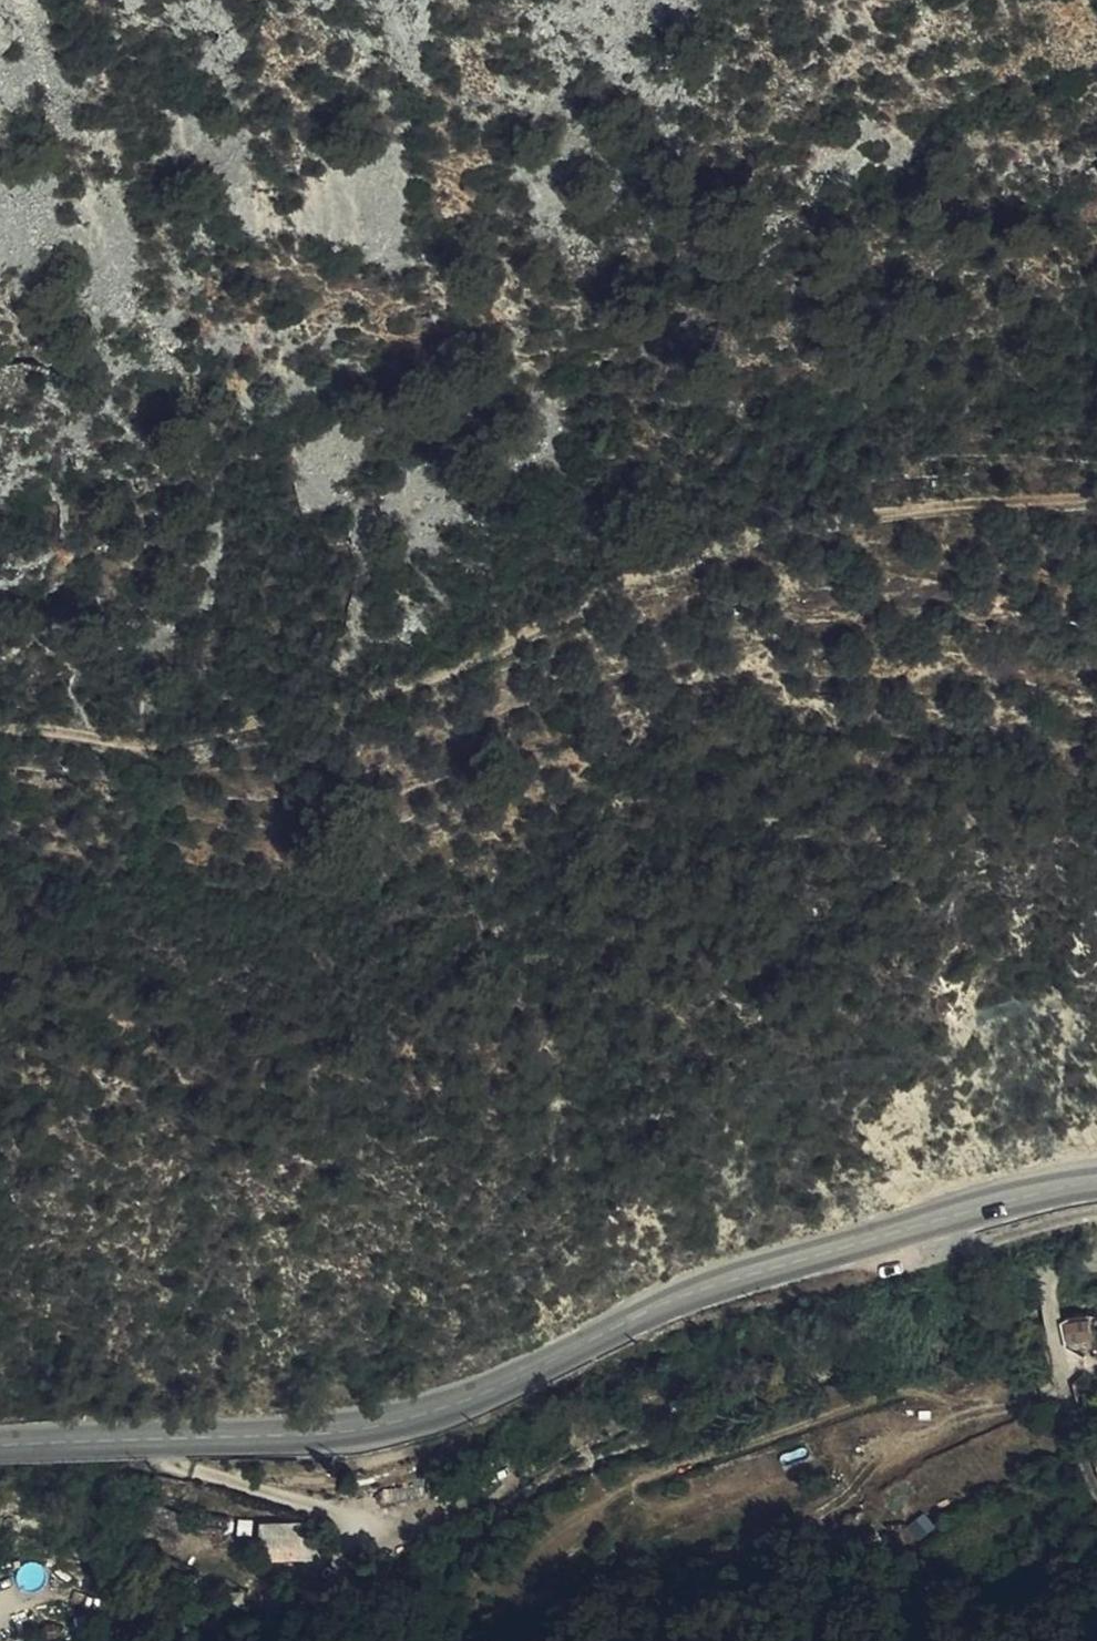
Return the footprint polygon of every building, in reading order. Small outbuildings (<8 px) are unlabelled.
[(310,1556),(308,1518),(268,1519),(269,1557),(310,1556)]
